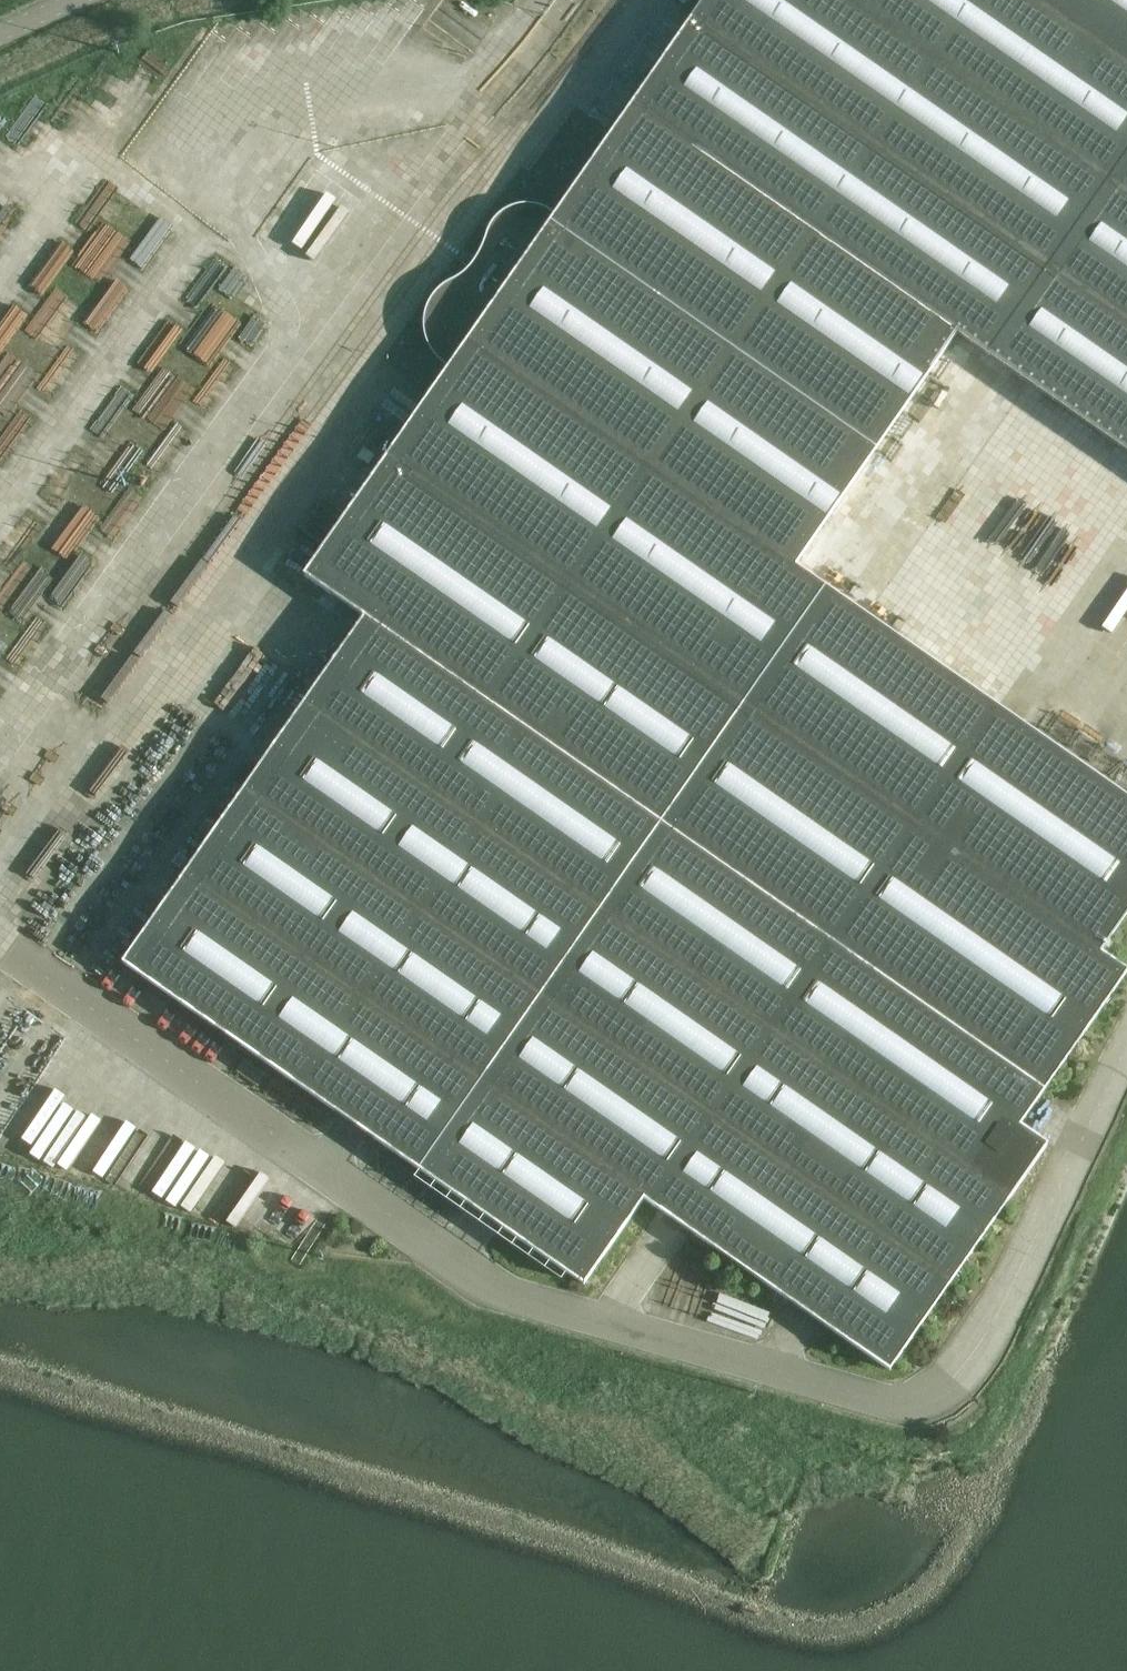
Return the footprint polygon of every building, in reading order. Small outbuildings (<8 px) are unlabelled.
[(122,964),(584,1286),(643,1201),(889,1372),(1047,1145),(1019,1126),(1126,973),(1126,971),(1101,953),(1126,915),(1126,798),(795,567),(956,335),(1126,455),(1126,0),(704,0),(554,215),(552,219),(548,216),(542,213),(536,211),(529,210),(523,210),(516,211),(510,213),(505,216),(500,221),(495,226),(492,231),(490,237),(489,244),(489,250),(490,257),(491,264),(487,266),(479,261),(472,271),(479,276),(479,282),(472,281),(466,282),(459,283),(453,285),(447,289),(442,293),(437,298),(434,303),(431,309),(429,315),(428,322),(427,329),(428,335),(430,341),(433,347),(437,353),(441,358),(446,362),(450,365),(448,368),(303,576),(363,618),(122,964)]
